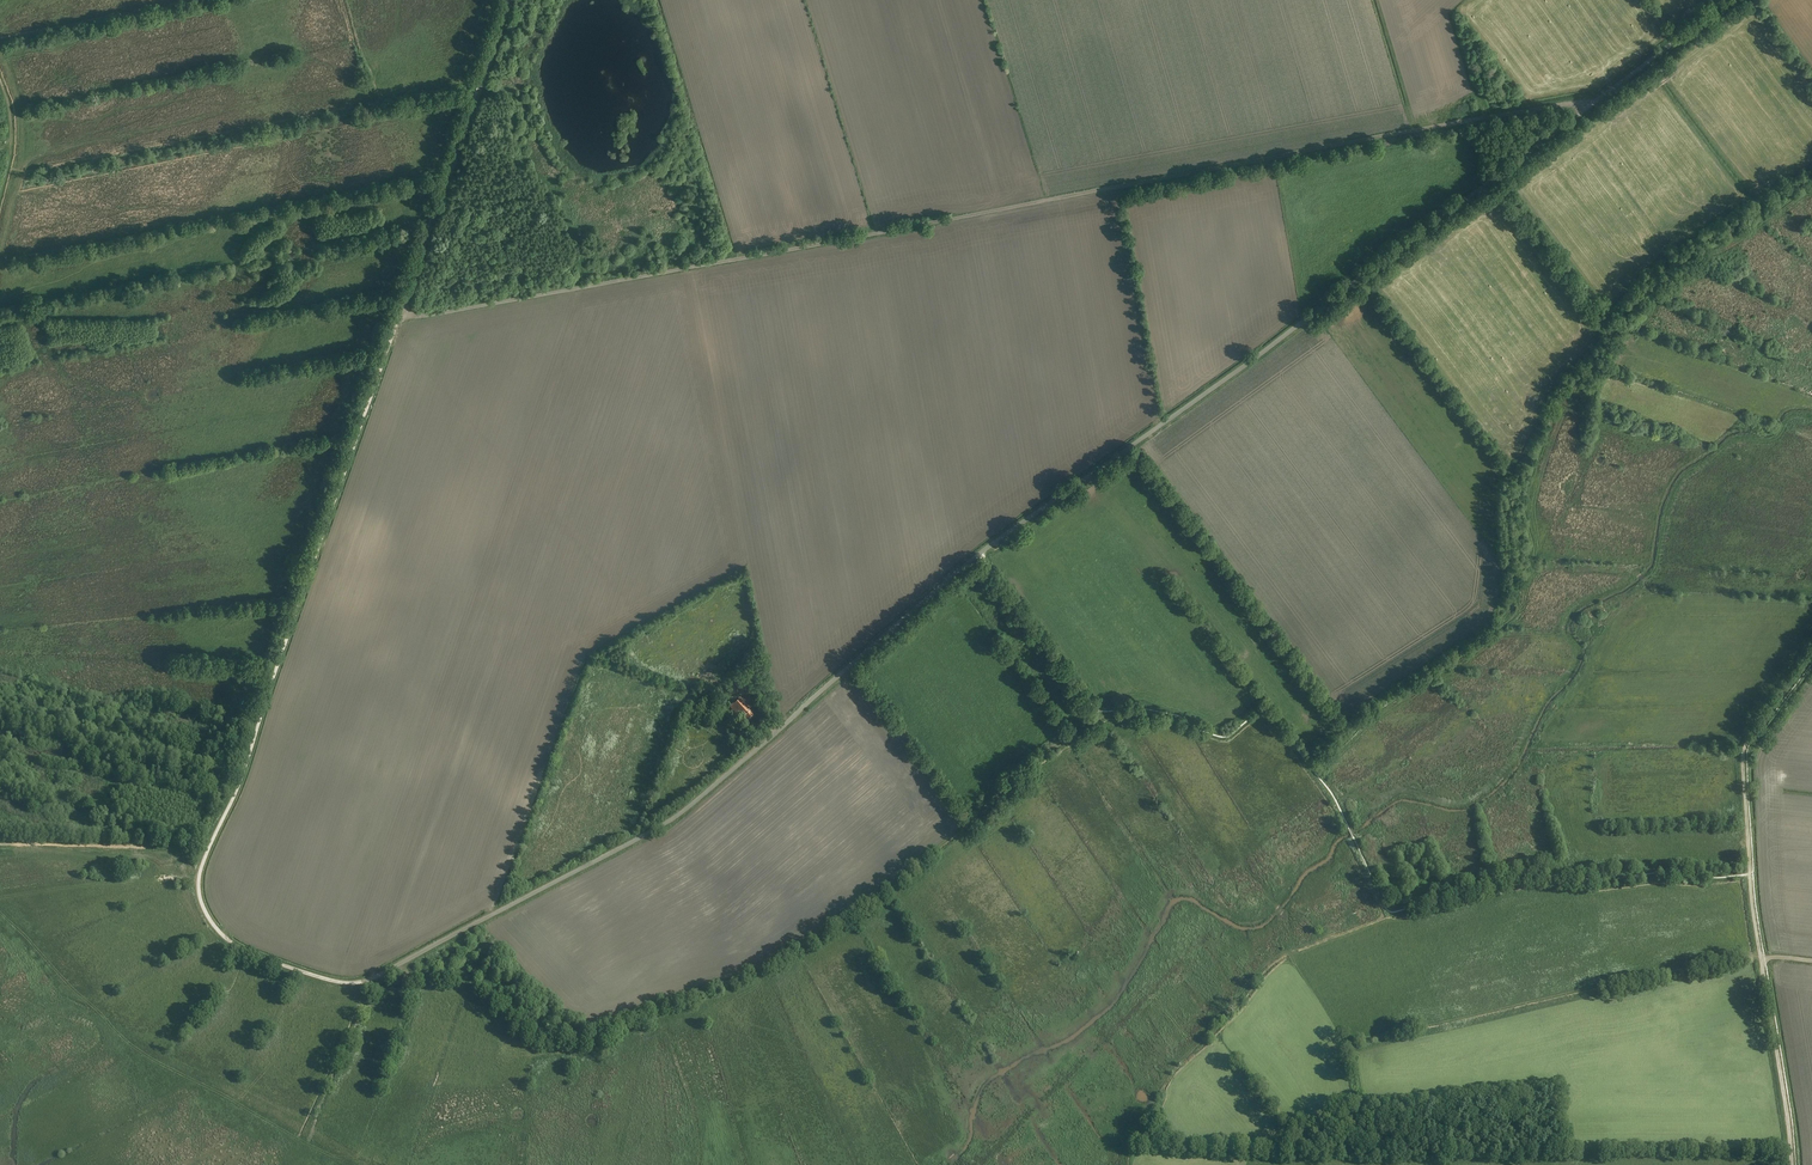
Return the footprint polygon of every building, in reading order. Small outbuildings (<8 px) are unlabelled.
[(740,677),(734,682),(741,690),(747,685),(740,677)] [(750,709),(741,698),(730,707),(740,719),(742,718),(747,723),(754,717),(751,713),(752,713),(749,710),(750,709)]
